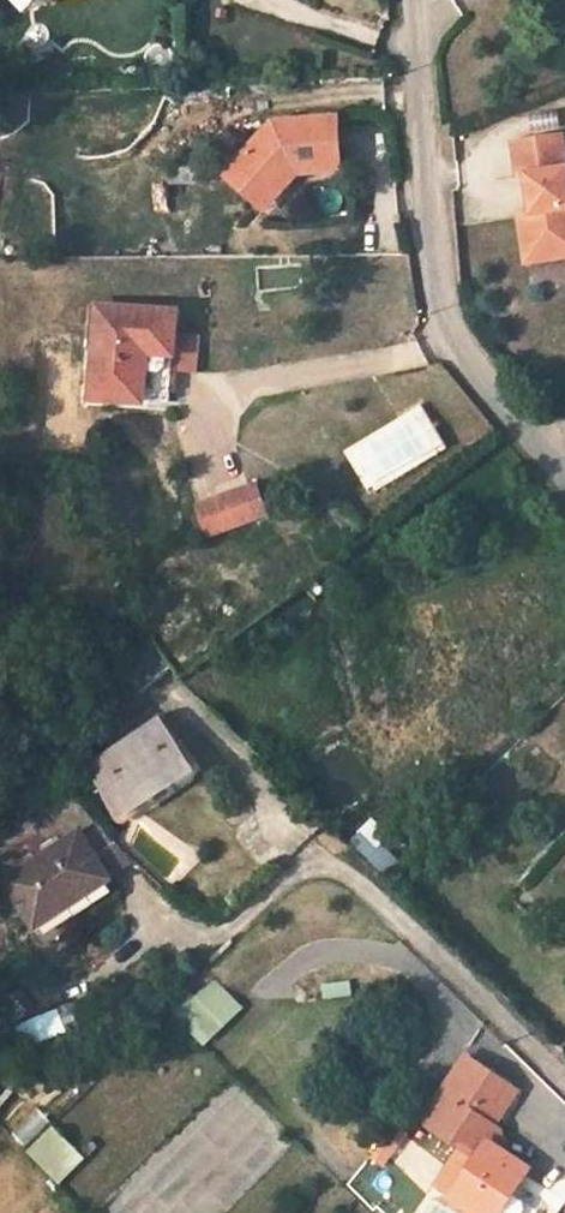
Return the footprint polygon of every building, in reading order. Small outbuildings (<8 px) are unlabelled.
[(4,30),(29,45),(33,28),(58,25),(57,13),(86,10),(85,0),(21,0),(17,21),(4,30)] [(270,129),(235,167),(272,204),(296,179),(340,177),(336,124),(270,129)] [(527,264),(564,258),(564,153),(562,136),(514,143),(519,177),(527,176),(529,190),(535,189),(539,214),(533,215),(520,216),(527,264)] [(235,167),(221,182),(259,217),(272,204),(235,167)] [(535,189),(529,190),(533,215),(539,214),(535,189)] [(79,383),(154,387),(157,358),(160,322),(161,302),(87,297),(79,383)] [(160,322),(157,358),(179,359),(181,324),(160,322)] [(343,447),(364,491),(445,452),(424,408),(343,447)] [(244,475),(230,479),(245,516),(258,511),(244,475)] [(194,534),(245,516),(230,479),(181,495),(194,534)] [(121,644),(129,659),(134,666),(131,668),(143,686),(177,664),(151,625),(121,644)] [(179,766),(148,720),(83,767),(110,803),(143,780),(147,786),(179,766)] [(347,842),(382,874),(404,851),(369,818),(347,842)] [(79,834),(109,879),(135,863),(99,822),(79,834)] [(109,879),(79,834),(5,883),(36,928),(109,879)] [(323,999),(351,994),(349,980),(321,985),(323,999)] [(175,1003),(209,1037),(238,1007),(213,982),(197,999),(188,990),(175,1003)] [(25,1048),(67,1035),(59,1012),(18,1024),(25,1048)] [(482,1153),(452,1198),(474,1212),(523,1212),(525,1210),(524,1204),(513,1197),(530,1171),(501,1151),(505,1145),(501,1130),(496,1127),(519,1092),(469,1058),(428,1118),(430,1127),(456,1144),(460,1138),(465,1141),(482,1153)] [(37,1108),(10,1131),(23,1147),(51,1124),(37,1108)] [(388,1169),(406,1132),(386,1122),(368,1160),(388,1169)] [(24,1151),(58,1186),(85,1160),(51,1125),(24,1151)] [(452,1198),(482,1153),(465,1141),(434,1186),(452,1198)]
